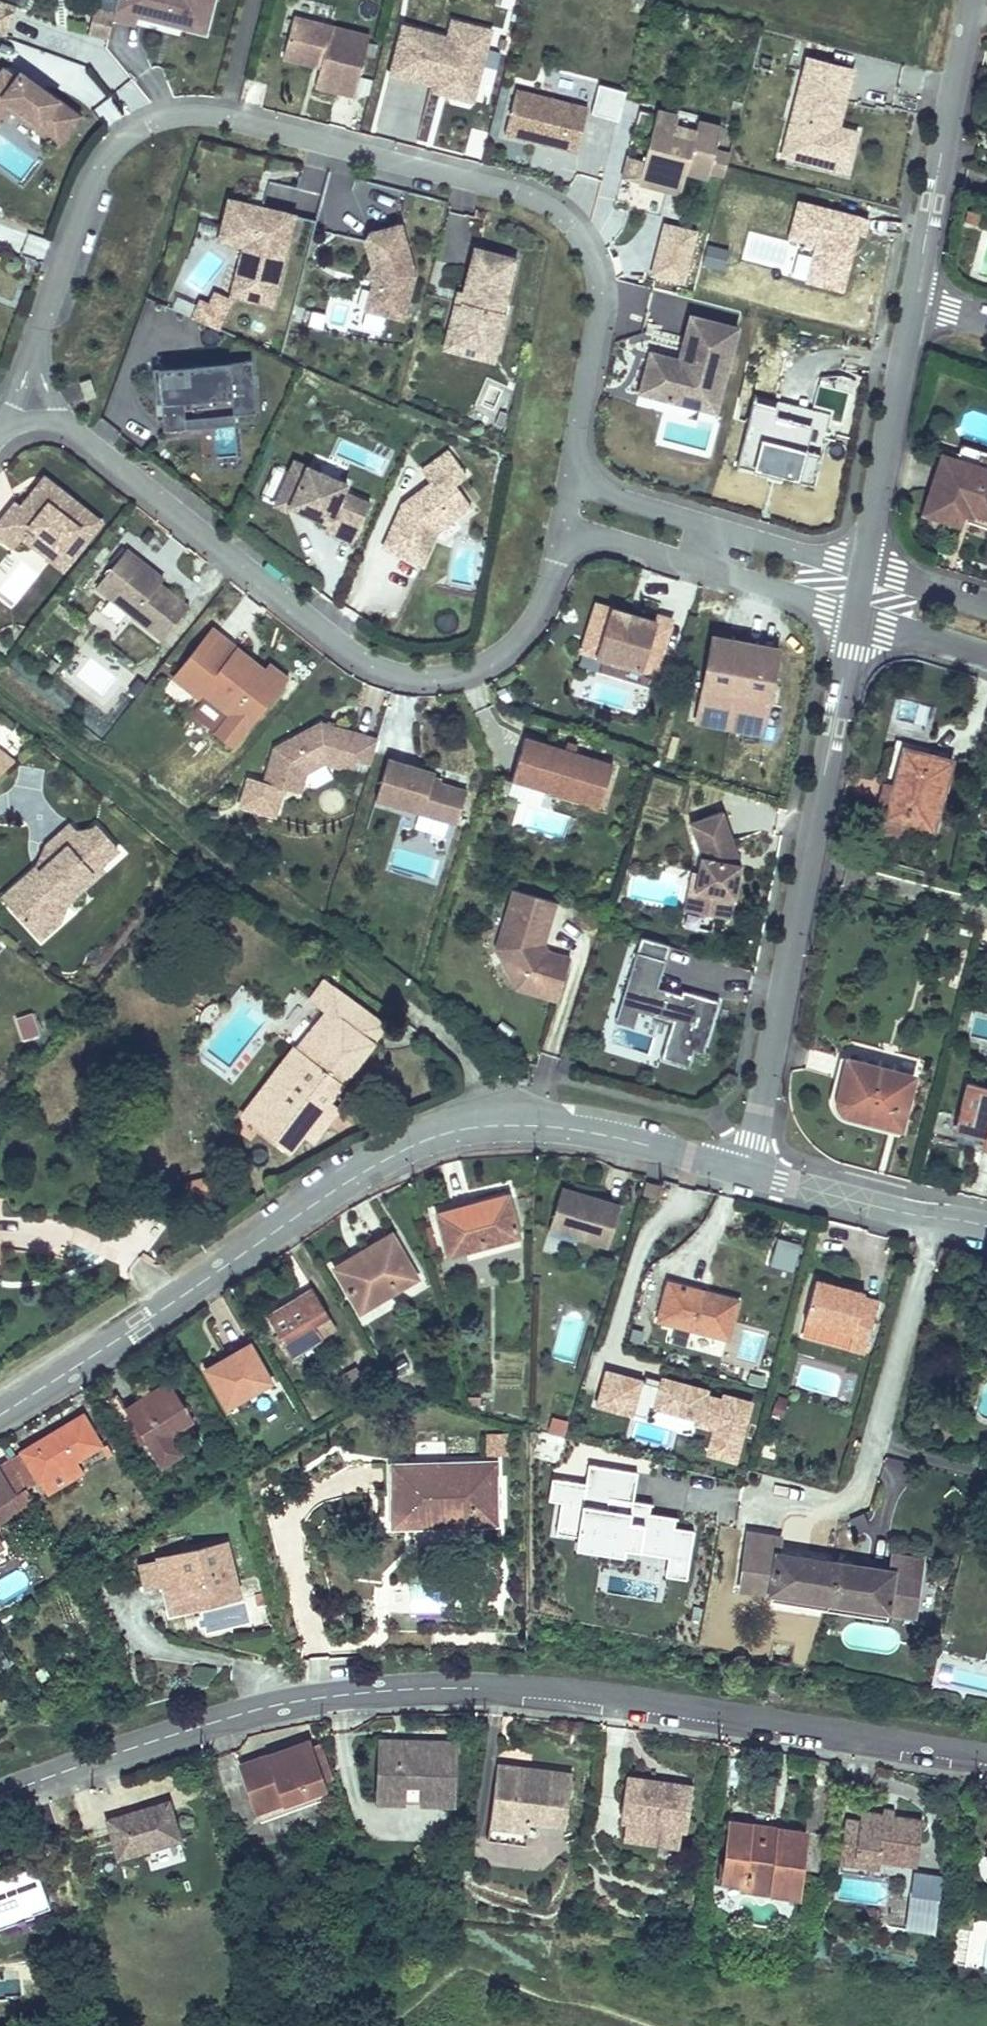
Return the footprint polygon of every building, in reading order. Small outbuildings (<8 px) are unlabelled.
[(6,37),(17,5),(2,0),(0,0),(0,35),(6,37)] [(177,27),(207,35),(216,0),(118,0),(115,11),(116,12),(113,21),(136,26),(138,18),(165,24),(166,20),(178,23),(177,27)] [(116,12),(115,11),(96,7),(89,35),(108,40),(113,21),(116,12)] [(322,60),(320,67),(315,86),(354,96),(369,35),(294,16),(283,57),(312,64),(314,57),(322,60)] [(452,20),(448,37),(486,48),(490,30),(452,20)] [(436,84),(474,94),(486,48),(448,37),(403,26),(391,73),(436,84)] [(312,64),(320,67),(322,60),(314,57),(312,64)] [(822,148),(818,164),(846,171),(856,132),(837,127),(830,126),(845,67),(807,58),(787,139),(822,148)] [(3,65),(0,69),(0,120),(8,110),(58,147),(73,127),(67,122),(76,110),(20,68),(15,74),(3,65)] [(852,69),(845,67),(830,126),(837,127),(852,69)] [(599,83),(591,112),(618,119),(626,90),(599,83)] [(472,100),(474,94),(436,84),(434,90),(472,100)] [(588,105),(516,87),(504,133),(577,152),(588,105)] [(644,160),(638,183),(680,194),(686,172),(708,177),(709,172),(716,147),(722,123),(658,106),(644,160)] [(73,127),(83,115),(76,110),(67,122),(73,127)] [(782,156),(818,164),(822,148),(787,139),(782,156)] [(730,151),(716,147),(709,172),(724,175),(726,166),(730,151)] [(622,179),(638,183),(644,160),(628,156),(622,179)] [(274,232),(280,209),(228,196),(217,241),(241,247),(229,297),(274,308),(292,236),(274,232)] [(867,219),(798,202),(789,237),(816,244),(807,281),(842,290),(850,261),(846,260),(848,252),(852,253),(857,234),(863,235),(867,219)] [(298,213),(280,209),(274,232),(292,236),(297,216),(298,213)] [(967,211),(963,222),(975,226),(978,214),(967,211)] [(308,243),(313,219),(298,217),(294,240),(308,243)] [(417,273),(402,220),(399,220),(369,229),(363,239),(363,241),(370,266),(365,274),(370,282),(363,310),(404,321),(417,273)] [(698,229),(664,222),(651,275),(685,283),(698,229)] [(730,249),(707,243),(702,265),(724,270),(730,249)] [(460,303),(454,301),(441,350),(495,363),(508,313),(504,312),(518,255),(473,244),(462,290),(462,291),(470,293),(468,302),(461,300),(460,303)] [(457,289),(454,301),(460,303),(461,300),(468,302),(470,293),(462,291),(462,290),(457,289)] [(220,329),(234,299),(214,290),(209,303),(200,299),(192,316),(191,318),(220,330),(220,329)] [(322,329),(326,314),(311,310),(311,311),(306,309),(303,318),(309,319),(307,325),(322,329)] [(365,329),(381,333),(384,317),(369,314),(365,329)] [(702,367),(726,373),(738,327),(690,315),(684,338),(679,359),(659,354),(647,361),(639,393),(692,407),(702,367)] [(252,361),(153,369),(155,389),(160,388),(164,431),(186,429),(184,402),(232,398),(233,415),(256,414),(252,361)] [(716,412),(726,373),(702,367),(692,407),(716,412)] [(80,381),(86,399),(96,396),(90,378),(80,381)] [(737,466),(814,485),(832,414),(755,395),(748,422),(737,466)] [(507,413),(500,411),(495,424),(503,427),(507,413)] [(957,458),(986,468),(986,452),(961,444),(957,458)] [(447,508),(463,496),(454,482),(466,474),(449,451),(422,471),(431,482),(413,495),(419,503),(412,508),(403,504),(383,547),(422,564),(434,537),(436,531),(455,518),(447,508)] [(986,510),(986,468),(957,458),(943,454),(923,514),(962,526),(965,516),(969,504),(986,510)] [(347,484),(296,461),(290,473),(277,501),(290,506),(328,523),(325,532),(353,544),(370,503),(343,491),(347,484)] [(290,473),(277,466),(260,499),(288,511),(290,506),(277,501),(290,473)] [(44,478),(38,485),(53,496),(58,489),(44,478)] [(38,485),(21,506),(16,502),(0,522),(0,537),(14,548),(22,537),(31,526),(72,559),(101,522),(58,489),(53,496),(38,485)] [(413,495),(403,504),(412,508),(419,503),(413,495)] [(471,505),(463,496),(447,508),(455,518),(471,505)] [(969,504),(965,516),(972,518),(974,514),(986,518),(986,510),(969,504)] [(63,570),(72,559),(31,526),(22,537),(63,570)] [(138,566),(142,562),(126,549),(96,587),(162,640),(188,607),(159,584),(138,566)] [(163,579),(142,562),(138,566),(159,584),(163,579)] [(630,617),(631,614),(596,603),(582,651),(656,674),(672,620),(657,615),(655,621),(654,624),(630,617)] [(655,621),(631,614),(630,617),(654,624),(655,621)] [(247,656),(212,628),(173,677),(198,698),(202,692),(230,714),(215,732),(233,747),(287,678),(269,664),(264,670),(253,660),(248,666),(242,662),(247,656)] [(735,640),(712,636),(697,714),(731,720),(744,651),(733,649),(735,640)] [(744,651),(745,643),(735,640),(733,649),(744,651)] [(755,644),(745,643),(744,651),(754,653),(755,644)] [(779,649),(755,644),(754,653),(744,651),(731,720),(764,726),(779,649)] [(253,660),(247,656),(242,662),(248,666),(253,660)] [(697,714),(695,723),(729,730),(731,720),(697,714)] [(364,763),(373,736),(320,720),(273,747),(262,781),(285,788),(301,793),(307,773),(324,764),(352,772),(356,761),(364,763)] [(729,730),(762,736),(764,726),(731,720),(729,730)] [(378,738),(373,736),(364,763),(370,765),(378,738)] [(512,780),(600,807),(613,764),(525,737),(512,780)] [(874,828),(900,835),(902,824),(933,832),(952,760),(928,754),(930,748),(897,739),(874,828)] [(16,761),(0,748),(0,775),(16,761)] [(432,780),(434,773),(388,759),(375,800),(456,824),(466,790),(432,780)] [(275,818),(285,788),(262,781),(246,776),(237,806),(275,818)] [(705,893),(701,913),(730,919),(740,864),(734,863),(729,849),(735,847),(722,812),(690,823),(701,856),(697,872),(694,891),(705,893)] [(27,901),(15,912),(34,933),(66,904),(103,870),(99,866),(117,850),(96,825),(82,838),(69,824),(45,846),(55,856),(39,870),(36,866),(14,886),(27,901)] [(45,846),(36,866),(39,870),(55,856),(45,846)] [(740,864),(735,847),(729,849),(734,863),(740,864)] [(684,910),(701,913),(705,893),(694,891),(697,872),(692,871),(684,910)] [(2,897),(15,912),(27,901),(14,886),(2,897)] [(514,891),(500,937),(510,939),(508,948),(521,974),(517,987),(558,1000),(570,959),(541,950),(555,903),(514,891)] [(59,922),(66,904),(34,933),(40,939),(59,922)] [(500,937),(497,949),(517,987),(521,974),(508,948),(510,939),(500,937)] [(641,937),(636,951),(665,960),(670,946),(641,937)] [(665,960),(636,951),(622,999),(639,1004),(637,1011),(672,1021),(661,1059),(689,1067),(694,1051),(703,1053),(719,1001),(690,993),(689,997),(681,995),(657,988),(665,960)] [(310,999),(326,1012),(327,1010),(371,1043),(385,1026),(324,980),(310,999)] [(632,1028),(637,1011),(639,1004),(622,999),(615,1023),(632,1028)] [(325,1105),(327,1102),(371,1043),(327,1010),(326,1012),(312,1030),(325,1040),(311,1058),(299,1048),(296,1047),(242,1117),(289,1151),(303,1134),(305,1131),(298,1126),(317,1098),(325,1105)] [(39,1034),(32,1012),(15,1018),(22,1040),(39,1034)] [(312,1030),(299,1048),(311,1058),(325,1040),(312,1030)] [(844,1116),(901,1131),(916,1072),(845,1053),(834,1097),(834,1104),(836,1109),(840,1114),(844,1116)] [(561,1059),(557,1072),(571,1075),(575,1062),(561,1059)] [(966,1080),(954,1129),(982,1136),(980,1147),(986,1148),(986,1085),(966,1080)] [(337,1110),(327,1102),(325,1105),(317,1098),(298,1126),(305,1131),(303,1134),(313,1142),(337,1110)] [(188,1199),(214,1192),(209,1176),(183,1184),(188,1199)] [(646,1183),(642,1195),(657,1199),(660,1186),(646,1183)] [(561,1187),(549,1229),(607,1247),(620,1205),(561,1187)] [(217,1204),(214,1192),(188,1199),(191,1211),(217,1204)] [(507,1195),(438,1213),(448,1255),(518,1236),(507,1195)] [(388,1288),(391,1293),(414,1279),(388,1236),(334,1268),(357,1306),(388,1288)] [(834,1289),(835,1285),(815,1280),(804,1321),(852,1334),(848,1349),(864,1353),(878,1301),(863,1297),(864,1293),(842,1287),(841,1291),(834,1289)] [(702,1296),(703,1292),(668,1283),(658,1320),(727,1338),(736,1305),(702,1296)] [(291,1356),(335,1329),(335,1326),(312,1287),(267,1314),(291,1356)] [(360,1311),(391,1293),(388,1288),(357,1306),(360,1311)] [(737,1301),(703,1292),(702,1296),(736,1305),(737,1301)] [(223,1363),(221,1360),(205,1369),(226,1406),(270,1381),(249,1344),(234,1353),(236,1356),(223,1363)] [(234,1353),(221,1360),(223,1363),(236,1356),(234,1353)] [(345,1377),(355,1395),(379,1382),(371,1367),(360,1373),(358,1369),(345,1377)] [(651,1408),(694,1420),(693,1425),(711,1430),(704,1454),(736,1463),(754,1400),(721,1391),(720,1397),(707,1393),(709,1388),(660,1375),(659,1379),(645,1376),(643,1381),(642,1381),(642,1379),(603,1368),(593,1406),(632,1417),(632,1414),(645,1417),(648,1405),(652,1406),(651,1408)] [(168,1381),(141,1399),(147,1408),(174,1390),(168,1381)] [(147,1408),(141,1399),(126,1408),(162,1466),(181,1454),(172,1440),(169,1442),(166,1438),(170,1436),(194,1421),(174,1390),(147,1408)] [(116,1414),(126,1408),(117,1394),(107,1401),(116,1414)] [(467,1396),(470,1408),(482,1411),(480,1396),(467,1396)] [(786,1404),(777,1401),(775,1401),(772,1412),(783,1416),(786,1404)] [(26,1459),(39,1481),(47,1492),(83,1471),(76,1459),(101,1445),(83,1415),(32,1445),(37,1452),(26,1459)] [(566,1422),(552,1419),(550,1430),(563,1433),(566,1422)] [(113,1454),(107,1444),(102,1447),(108,1456),(113,1454)] [(9,1459),(27,1488),(39,1481),(26,1459),(37,1452),(32,1445),(9,1459)] [(9,1459),(0,1464),(0,1472),(15,1497),(10,1500),(0,1506),(0,1523),(18,1512),(21,1510),(27,1518),(40,1510),(27,1488),(9,1459)] [(498,1527),(497,1460),(387,1462),(388,1528),(498,1527)] [(558,1503),(553,1536),(672,1555),(678,1517),(652,1512),(653,1502),(635,1499),(639,1471),(587,1462),(584,1482),(551,1476),(547,1501),(558,1503)] [(0,1472),(0,1506),(10,1500),(15,1497),(0,1472)] [(827,1599),(831,1562),(777,1552),(779,1536),(748,1532),(740,1586),(770,1591),(827,1599)] [(158,1540),(162,1557),(192,1550),(188,1533),(158,1540)] [(192,1550),(162,1557),(160,1557),(160,1560),(143,1564),(148,1586),(160,1583),(165,1581),(172,1609),(239,1594),(226,1541),(192,1550)] [(831,1562),(827,1599),(891,1611),(912,1614),(921,1559),(893,1555),(891,1571),(831,1562)] [(240,1600),(239,1594),(172,1609),(165,1581),(160,1583),(168,1617),(240,1600)] [(825,1608),(827,1599),(770,1591),(740,1586),(738,1603),(768,1607),(769,1600),(825,1608)] [(263,1591),(255,1594),(258,1605),(266,1602),(263,1591)] [(827,1599),(825,1608),(889,1618),(891,1611),(827,1599)] [(455,1742),(379,1739),(377,1800),(452,1803),(455,1742)] [(241,1764),(260,1821),(327,1798),(308,1741),(241,1764)] [(489,1824),(528,1829),(529,1820),(565,1825),(572,1774),(531,1769),(530,1774),(518,1772),(518,1767),(497,1764),(489,1824)] [(624,1829),(680,1837),(681,1827),(687,1828),(693,1787),(674,1783),(673,1790),(662,1788),(663,1782),(626,1776),(622,1799),(628,1800),(625,1819),(624,1829)] [(674,1783),(663,1782),(662,1788),(673,1790),(674,1783)] [(620,1817),(625,1819),(628,1800),(622,1799),(620,1817)] [(169,1800),(107,1819),(118,1856),(180,1838),(169,1800)] [(884,1809),(884,1813),(883,1819),(891,1820),(892,1815),(893,1810),(884,1809)] [(883,1819),(884,1813),(860,1810),(859,1821),(845,1819),(837,1870),(856,1873),(858,1856),(887,1860),(915,1864),(922,1819),(892,1815),(891,1820),(883,1819)] [(780,1835),(804,1838),(805,1831),(779,1828),(778,1838),(748,1834),(749,1824),(730,1822),(722,1882),(796,1892),(800,1864),(776,1861),(780,1835)] [(526,1844),(528,1829),(489,1824),(487,1838),(526,1844)] [(679,1845),(680,1837),(624,1829),(623,1836),(679,1845)] [(800,1864),(804,1838),(780,1835),(776,1861),(800,1864)] [(884,1877),(887,1860),(858,1856),(856,1873),(884,1877)] [(17,1921),(17,1923),(25,1920),(24,1918),(34,1915),(32,1912),(50,1906),(36,1869),(27,1872),(26,1868),(0,1878),(0,1927),(17,1921)] [(913,1871),(904,1928),(933,1933),(942,1875),(913,1871)] [(974,1918),(958,1915),(956,1927),(972,1929),(974,1918)]
